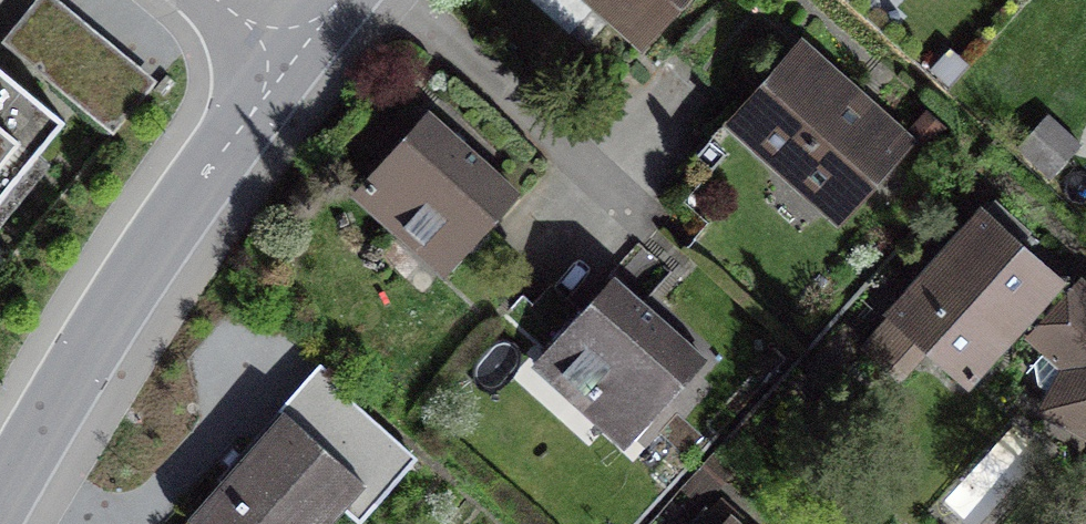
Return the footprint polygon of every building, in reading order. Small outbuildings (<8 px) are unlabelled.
[(45,0),(35,0),(1,41),(97,120),(135,74),(45,0)] [(640,36),(672,0),(599,0),(640,36)] [(901,141),(803,53),(739,124),(837,212),(901,141)] [(63,119),(0,67),(0,196),(63,119)] [(1049,113),(1017,147),(1050,177),(1082,144),(1049,113)] [(516,192),(430,115),(364,188),(409,228),(412,224),(455,263),(435,284),(468,314),(511,267),(477,236),(516,192)] [(1056,276),(985,214),(867,348),(899,376),(927,344),(966,378),(1018,319),(1056,276)] [(1056,276),(1018,319),(1049,346),(1036,361),(1041,384),(1054,395),(1049,407),(1085,428),(1085,291),(1069,276),(1056,276)] [(701,358),(616,281),(575,326),(540,295),(497,343),(531,373),(550,352),(587,386),(583,390),(636,437),(669,401),(665,398),(701,358)] [(189,519),(195,523),(328,523),(342,508),(358,523),(417,458),(329,380),(269,446),(261,439),(189,519)] [(711,508),(697,523),(728,523),(711,508)]
